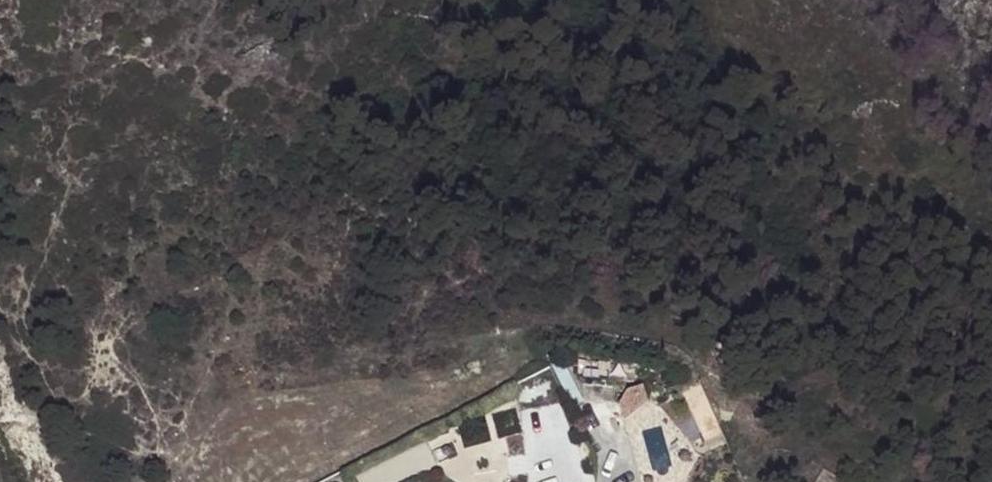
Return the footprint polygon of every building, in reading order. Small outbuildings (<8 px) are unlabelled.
[(646,373),(629,378),(621,391),(627,409),(651,390),(646,373)] [(667,375),(652,373),(651,382),(665,384),(667,375)]
